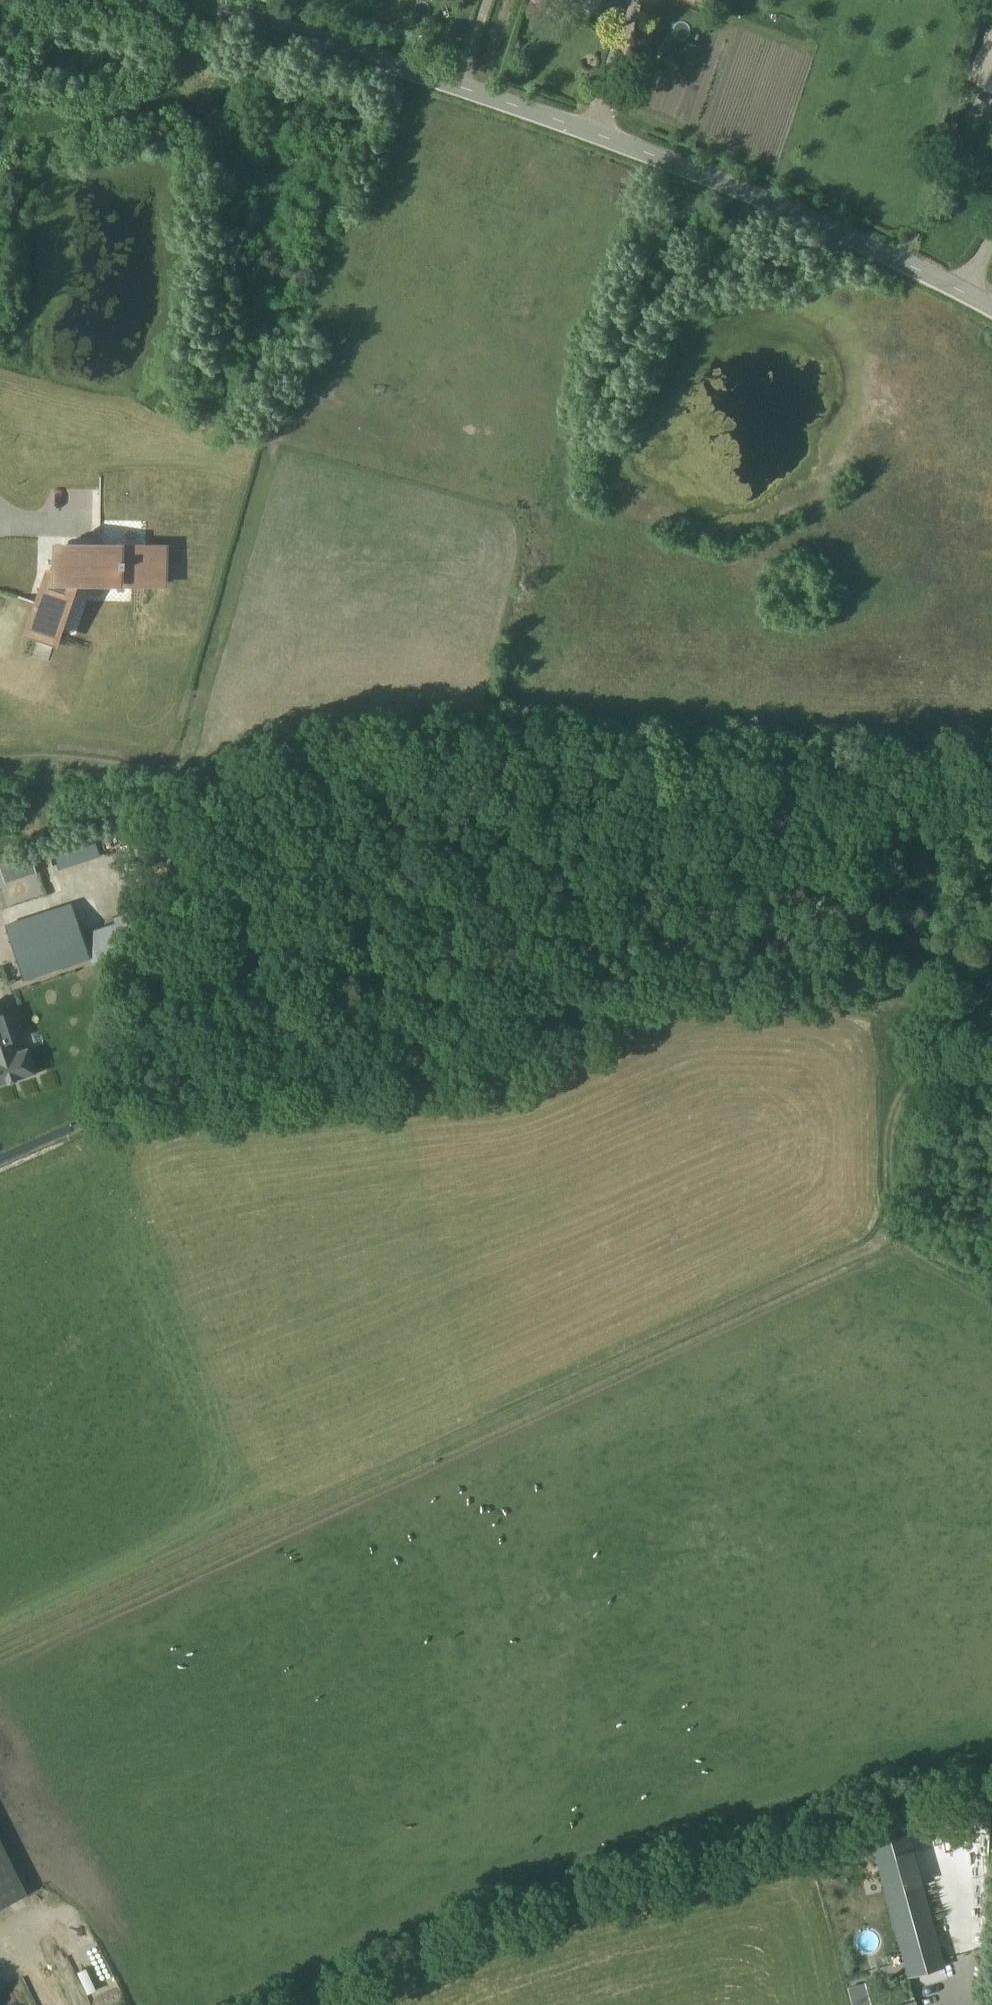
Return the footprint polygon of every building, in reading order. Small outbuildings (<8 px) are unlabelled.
[(579,6),(614,17),(619,0),(581,0),(579,6)] [(963,76),(991,92),(991,23),(963,76)] [(42,561),(20,627),(54,638),(72,580),(146,582),(146,539),(52,537),(51,561),(42,561)] [(71,904),(5,926),(22,979),(88,958),(71,904)] [(0,1003),(0,1084),(34,1074),(36,1073),(36,1072),(35,1072),(27,1049),(21,1050),(5,1001),(0,1003)] [(907,1829),(871,1839),(902,1950),(938,1941),(907,1829)] [(23,1897),(0,1848),(0,1908),(23,1897)]
